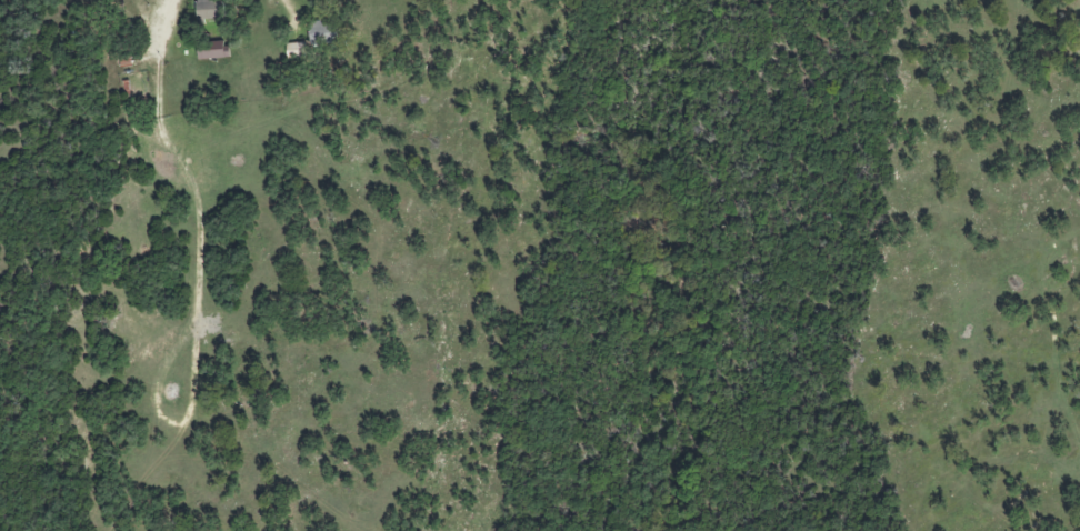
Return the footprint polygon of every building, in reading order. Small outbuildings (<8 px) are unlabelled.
[(197,20),(224,19),(223,0),(196,0),(197,20)] [(308,23),(312,46),(338,42),(335,24),(323,26),(322,20),(308,23)] [(199,60),(228,58),(227,41),(198,43),(199,60)] [(306,57),(306,43),(287,44),(287,58),(306,57)]
